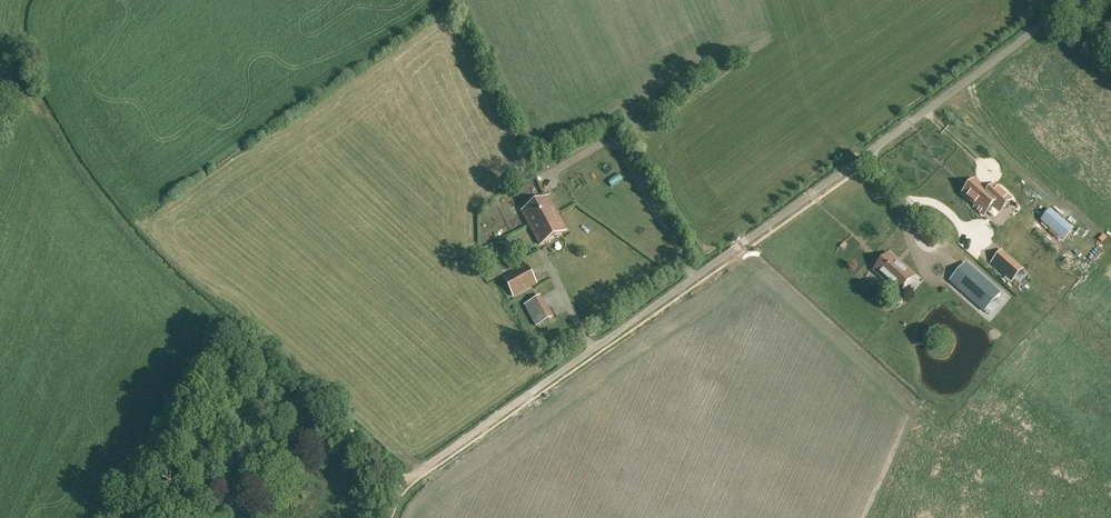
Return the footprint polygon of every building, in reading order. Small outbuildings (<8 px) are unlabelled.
[(997,223),(1004,214),(986,198),(979,205),(966,194),(956,205),(969,217),(966,220),(975,228),(988,214),(997,223)] [(532,236),(558,222),(548,205),(522,219),(532,236)] [(566,237),(558,222),(532,236),(541,252),(566,237)] [(941,249),(950,256),(953,252),(945,245),(941,249)] [(1012,280),(1022,269),(1002,251),(1000,253),(992,262),(1003,272),(1012,280)] [(915,277),(889,254),(875,270),(900,293),(915,277)] [(951,281),(985,311),(1000,294),(966,264),(951,281)] [(538,284),(527,265),(503,278),(513,297),(538,284)] [(938,309),(933,313),(940,322),(945,318),(938,309)]
